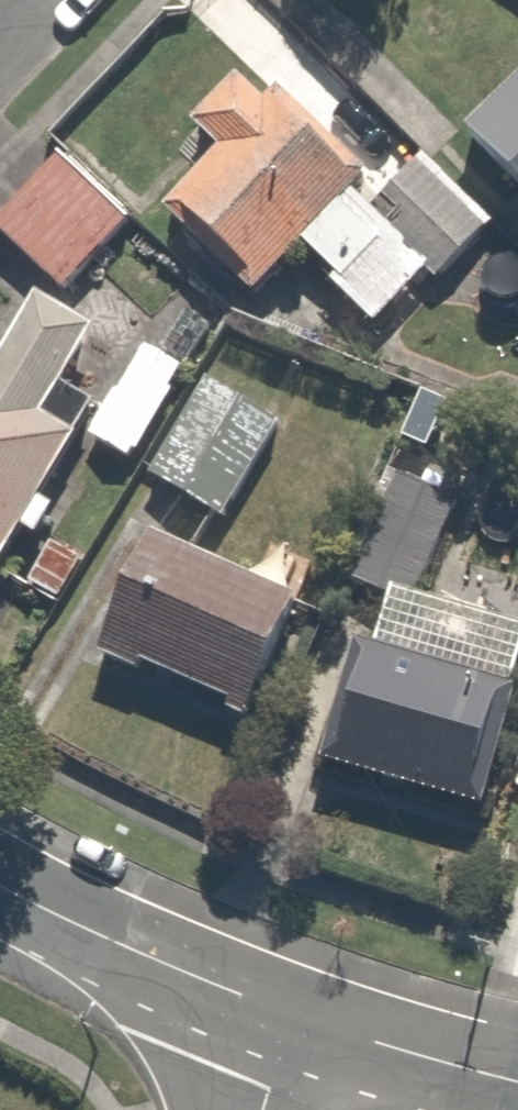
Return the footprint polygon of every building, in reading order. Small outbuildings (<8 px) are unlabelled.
[(386,204),(249,81),(198,138),(220,158),(164,220),(255,302),(295,257),(383,336),(489,218),(425,160),(386,204)] [(469,135),(517,186),(517,88),(469,135)] [(73,150),(0,234),(0,244),(67,302),(145,212),(73,150)] [(102,413),(60,387),(90,338),(38,307),(0,370),(0,576),(2,577),(87,437),(128,462),(179,378),(138,353),(102,413)] [(276,430),(219,384),(139,484),(197,530),(276,430)] [(462,505),(397,477),(349,587),(414,615),(462,505)] [(298,610),(156,546),(102,667),(244,731),(298,610)] [(355,650),(320,772),(496,823),(517,747),(517,697),(355,650)]
